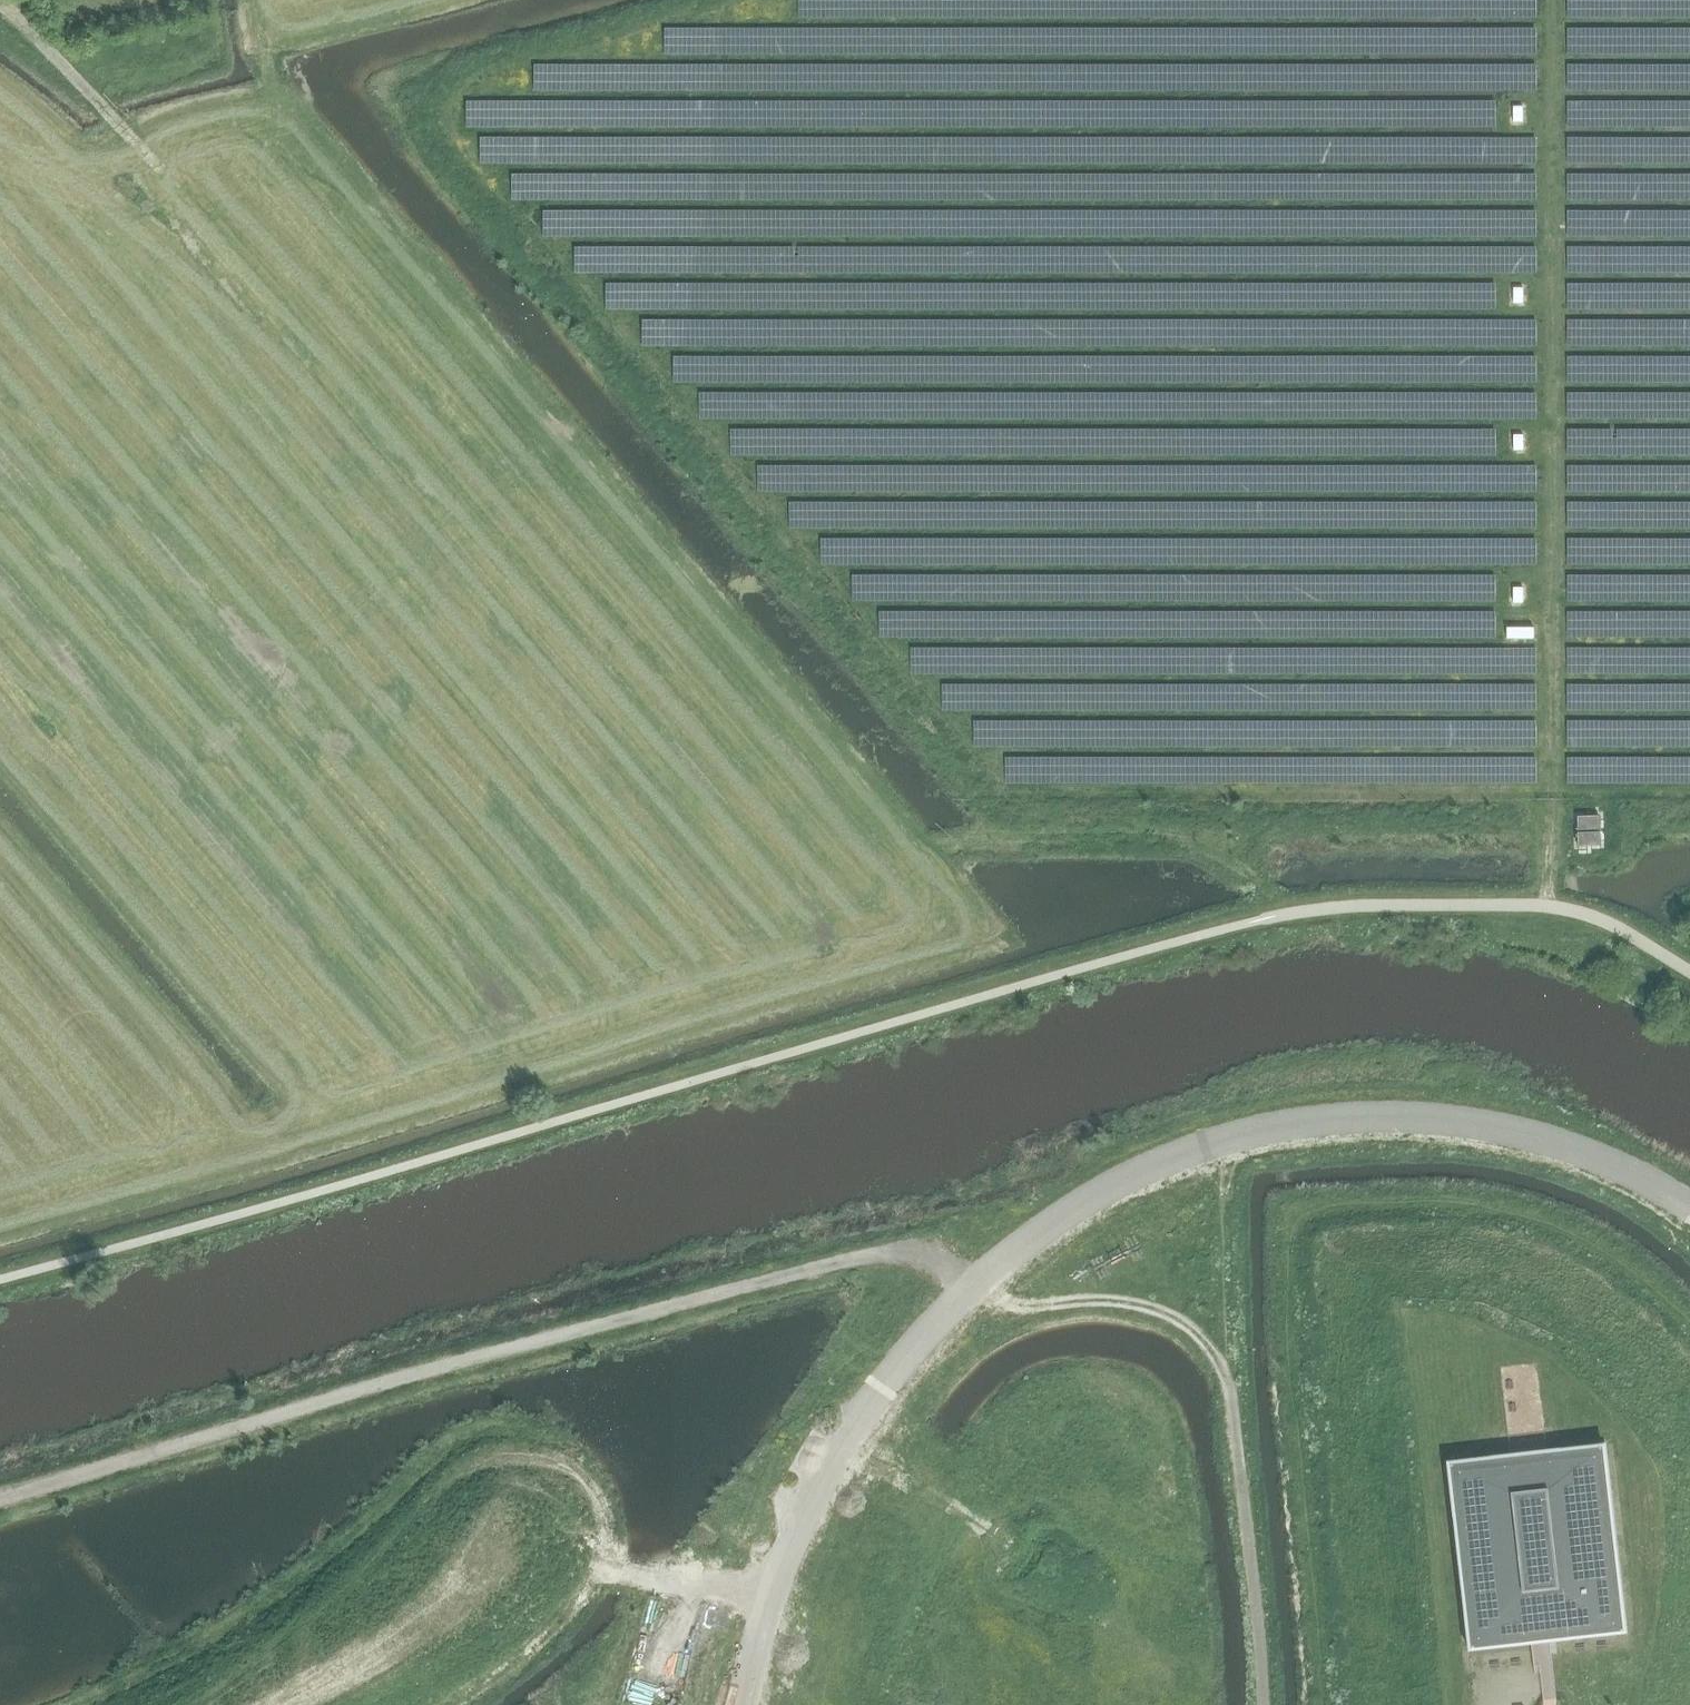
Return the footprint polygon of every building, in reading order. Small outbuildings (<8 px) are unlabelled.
[(1578,817),(1578,830),(1599,830),(1599,816),(1578,817)] [(1578,833),(1578,846),(1599,846),(1599,833),(1578,833)] [(1511,1454),(1454,1461),(1465,1562),(1460,1563),(1466,1613),(1470,1612),(1474,1644),(1568,1633),(1621,1627),(1605,1482),(1603,1482),(1599,1445),(1547,1450),(1547,1456),(1511,1460),(1511,1454)] [(1543,1701),(1556,1701),(1554,1652),(1541,1652),(1543,1701)]
